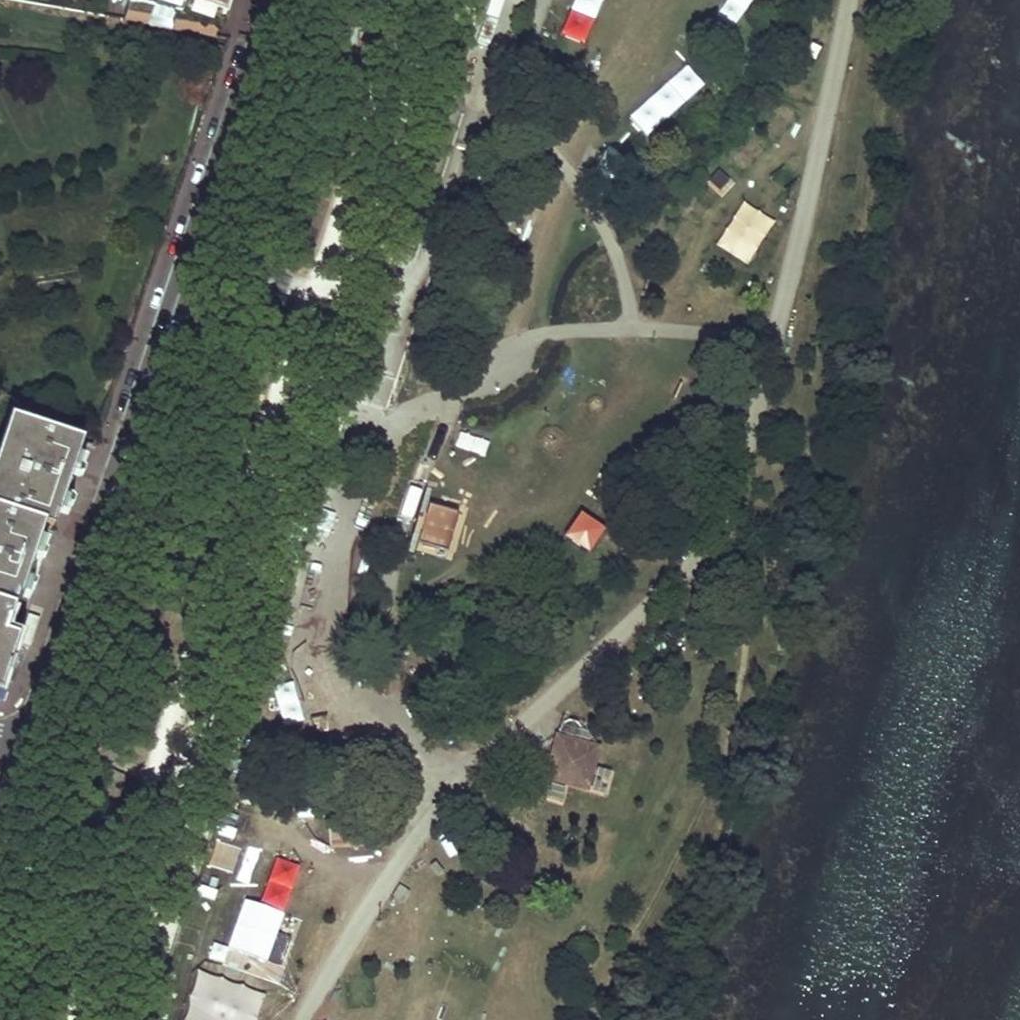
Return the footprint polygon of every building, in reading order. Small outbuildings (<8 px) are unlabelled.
[(123,20),(216,37),(227,0),(127,0),(123,20)] [(738,261),(771,192),(741,178),(709,247),(738,261)] [(3,608),(13,610),(17,596),(20,596),(47,513),(53,515),(61,485),(67,486),(80,445),(7,420),(0,445),(0,620),(3,608)] [(1,695),(19,640),(0,633),(0,694),(1,695)] [(566,747),(580,739),(581,732),(582,731),(582,729),(581,727),(581,725),(580,724),(579,722),(577,721),(575,720),(572,719),(568,720),(566,721),(563,723),(562,726),(559,734),(566,747)] [(599,747),(579,741),(580,739),(566,747),(559,734),(553,755),(551,754),(557,765),(555,766),(556,768),(545,774),(587,786),(593,765),(599,747)] [(557,765),(551,754),(544,752),(542,752),(539,752),(536,753),(533,756),(532,758),(531,761),(531,764),(532,767),(533,769),(536,771),(538,773),(545,774),(556,768),(555,766),(557,765)] [(200,895),(156,1019),(248,1019),(250,1014),(221,1003),(250,923),(236,918),(239,909),(200,895)]
